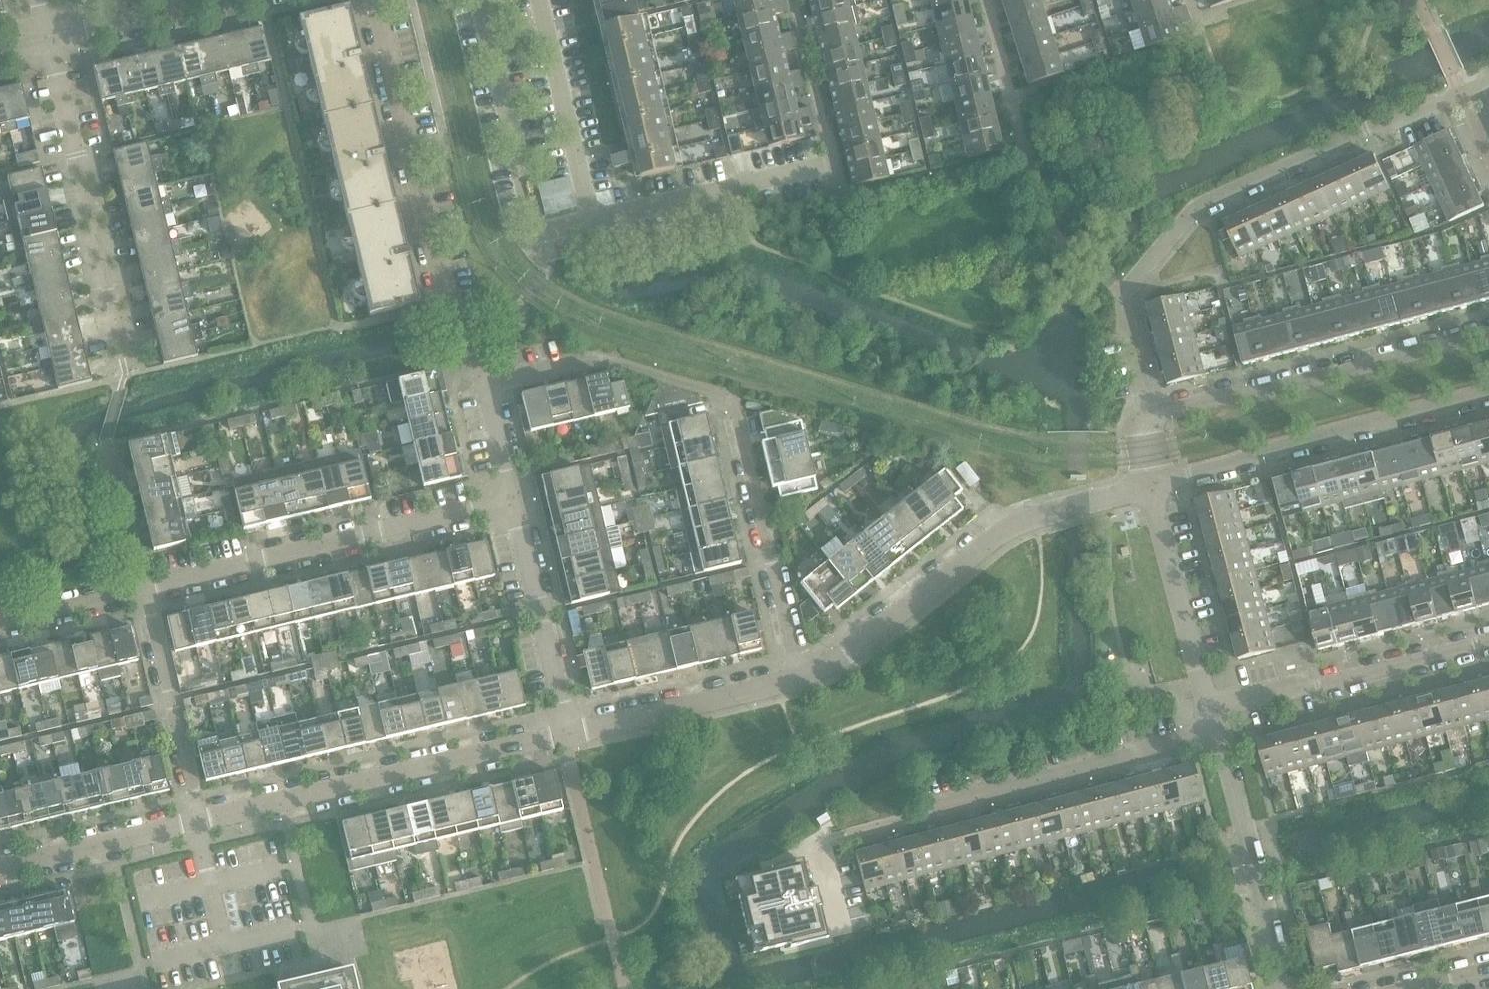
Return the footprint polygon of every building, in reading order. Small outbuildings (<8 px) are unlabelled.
[(604,26),(603,27),(604,27),(633,153),(617,156),(616,150),(610,152),(611,158),(614,169),(636,164),(640,178),(674,170),(638,19),(639,19),(639,18),(638,18),(638,15),(637,12),(647,10),(645,0),(597,0),(602,20),(601,20),(601,21),(602,20),(603,23),(604,26)] [(655,9),(666,6),(664,0),(653,0),(655,9)] [(737,16),(772,7),(770,0),(733,0),(737,16)] [(813,16),(855,6),(854,0),(809,0),(813,16)] [(875,2),(877,12),(887,9),(885,0),(881,0),(875,2)] [(932,8),(936,27),(971,18),(967,0),(965,0),(932,8)] [(1028,85),(1062,75),(1039,0),(1002,0),(1028,85)] [(1134,11),(1168,1),(1168,0),(1130,0),(1134,11)] [(1210,8),(1237,0),(1207,0),(1210,8)] [(1168,1),(1134,11),(1140,30),(1174,19),(1168,1)] [(1091,3),(1081,7),(1084,17),(1095,14),(1091,3)] [(772,7),(737,16),(742,34),(776,26),(774,16),(787,12),(785,4),(778,6),(772,7)] [(902,4),(892,7),(894,17),(905,14),(902,4)] [(691,6),(680,8),(683,19),(693,16),(691,6)] [(855,6),(813,16),(817,35),(852,27),(860,25),(855,6)] [(1177,9),(1179,17),(1187,15),(1184,6),(1177,9)] [(299,19),(322,118),(373,106),(349,7),(299,19)] [(712,7),(697,11),(700,22),(715,19),(712,7)] [(905,14),(894,17),(897,27),(907,25),(905,14)] [(1189,22),(1187,15),(1179,17),(1182,25),(1189,22)] [(971,18),(936,27),(941,46),(975,37),(971,18)] [(1179,38),(1174,19),(1140,30),(1145,49),(1179,38)] [(776,26),(742,34),(746,53),(781,45),(776,26)] [(891,26),(881,29),(883,39),(894,36),(891,26)] [(257,65),(271,61),(263,27),(242,32),(252,75),(259,73),(257,65)] [(852,27),(817,35),(822,53),(856,45),(852,27)] [(1100,31),(1090,34),(1092,43),(1103,40),(1100,31)] [(242,32),(221,37),(229,71),(241,68),(243,77),(252,75),(242,32)] [(792,33),(785,35),(786,43),(794,41),(792,33)] [(697,34),(687,37),(689,47),(700,44),(697,34)] [(894,36),(883,39),(886,49),(896,47),(894,36)] [(221,37),(200,42),(210,85),(217,83),(215,75),(229,71),(221,37)] [(975,37),(941,46),(945,65),(980,57),(975,37)] [(1103,40),(1092,43),(1096,54),(1106,51),(1103,40)] [(794,41),(786,43),(788,51),(796,50),(794,41)] [(200,42),(178,47),(186,81),(199,78),(201,87),(210,85),(200,42)] [(911,42),(901,44),(903,55),(914,52),(911,42)] [(702,55),(700,44),(689,47),(692,57),(702,55)] [(781,45),(746,53),(750,72),(785,63),(781,45)] [(856,45),(822,53),(826,73),(861,65),(856,45)] [(178,47),(157,52),(167,95),(175,93),(173,85),(186,81),(178,47)] [(157,52),(136,57),(144,91),(157,88),(159,97),(167,95),(157,52)] [(914,52),(903,55),(906,65),(916,62),(914,52)] [(131,95),(144,91),(136,57),(115,62),(125,105),(133,103),(131,95)] [(980,57),(945,65),(950,84),(984,75),(980,57)] [(294,58),(287,60),(289,71),(297,69),(294,58)] [(115,62),(93,68),(101,102),(115,98),(117,107),(125,105),(115,62)] [(785,63),(750,72),(755,90),(803,79),(801,71),(788,74),(785,63)] [(861,65),(826,73),(831,92),(866,84),(861,65)] [(901,65),(890,67),(893,77),(903,75),(901,65)] [(696,74),(698,84),(709,81),(706,71),(696,74)] [(903,75),(893,77),(895,88),(905,85),(903,75)] [(984,75),(950,84),(954,102),(989,94),(984,75)] [(759,109),(751,111),(794,101),(789,82),(795,81),(797,89),(805,87),(803,79),(755,90),(759,109)] [(920,80),(910,82),(912,92),(923,90),(920,80)] [(709,81),(698,84),(701,94),(711,92),(709,81)] [(866,84),(831,92),(835,111),(870,102),(866,84)] [(30,119),(22,85),(0,90),(0,91),(10,133),(18,131),(16,122),(30,119)] [(923,90),(912,92),(915,103),(925,100),(923,90)] [(2,134),(10,133),(0,91),(0,127),(2,134)] [(989,94),(954,102),(959,121),(993,113),(989,94)] [(243,98),(235,100),(237,106),(239,115),(247,114),(243,98)] [(794,101),(751,111),(756,130),(764,128),(812,116),(810,108),(796,111),(794,101)] [(269,102),(259,105),(260,111),(271,109),(269,102)] [(870,102),(835,111),(840,129),(874,121),(870,102)] [(909,102),(899,104),(901,115),(912,112),(909,102)] [(237,106),(227,109),(229,118),(239,115),(237,106)] [(373,106),(322,118),(346,217),(396,205),(373,106)] [(715,109),(705,111),(707,121),(717,119),(715,109)] [(912,112),(901,115),(904,125),(914,122),(912,112)] [(993,113),(959,121),(963,140),(998,131),(993,113)] [(812,116),(764,128),(768,148),(803,139),(800,128),(814,124),(812,116)] [(929,117),(919,120),(921,130),(932,127),(929,117)] [(720,129),(717,119),(707,121),(709,132),(720,129)] [(874,121),(840,129),(844,148),(879,140),(874,121)] [(166,122),(154,125),(156,134),(168,131),(166,122)] [(932,127),(921,130),(924,140),(934,138),(932,127)] [(1450,130),(1415,146),(1424,166),(1463,148),(1460,141),(1455,143),(1450,130)] [(998,131),(963,140),(968,159),(1002,151),(998,131)] [(727,137),(729,146),(741,143),(738,134),(727,137)] [(918,139),(908,142),(910,152),(921,150),(918,139)] [(879,140),(844,148),(849,167),(883,159),(879,140)] [(147,143),(113,151),(118,173),(161,163),(159,155),(150,157),(147,143)] [(741,143),(729,146),(731,156),(743,154),(741,143)] [(724,147),(714,150),(716,160),(727,157),(724,147)] [(1462,157),(1466,155),(1463,148),(1424,166),(1432,184),(1467,168),(1462,157)] [(921,150),(910,152),(913,162),(923,160),(921,150)] [(40,162),(39,157),(37,151),(16,156),(18,167),(40,162)] [(941,166),(938,155),(928,158),(930,168),(941,166)] [(1353,159),(1370,198),(1390,189),(1374,155),(1362,160),(1360,156),(1353,159)] [(1389,158),(1383,161),(1392,181),(1398,178),(1389,158)] [(883,159),(849,167),(853,187),(888,178),(883,159)] [(1347,167),(1336,172),(1352,207),(1370,198),(1353,159),(1345,163),(1347,167)] [(154,173),(163,171),(161,163),(118,173),(123,194),(157,186),(154,173)] [(41,168),(7,177),(11,191),(2,193),(4,201),(47,191),(41,168)] [(1467,168),(1432,184),(1441,203),(1480,185),(1476,178),(1472,180),(1467,168)] [(1323,173),(1315,176),(1333,215),(1352,207),(1336,172),(1325,177),(1323,173)] [(1308,179),(1310,184),(1299,189),(1315,224),(1333,215),(1315,176),(1308,179)] [(1404,182),(1394,187),(1400,198),(1410,194),(1404,182)] [(576,212),(570,183),(537,190),(544,219),(576,212)] [(1480,185),(1441,203),(1450,222),(1484,206),(1479,194),(1483,192),(1480,185)] [(157,186),(123,194),(128,215),(171,205),(169,198),(160,200),(157,186)] [(1286,190),(1278,193),(1296,232),(1315,224),(1299,189),(1288,194),(1286,190)] [(47,191),(4,201),(9,222),(52,212),(47,191)] [(1273,201),(1262,206),(1278,241),(1296,232),(1278,193),(1271,196),(1273,201)] [(1413,200),(1403,205),(1408,216),(1418,212),(1413,200)] [(217,204),(208,207),(211,218),(220,216),(217,204)] [(164,216),(173,214),(171,205),(128,215),(133,237),(167,229),(164,216)] [(420,304),(396,205),(346,217),(369,316),(420,304)] [(1247,208),(1241,210),(1259,249),(1278,241),(1262,206),(1249,212),(1247,208)] [(1236,217),(1224,223),(1240,258),(1259,249),(1241,210),(1234,213),(1236,217)] [(9,222),(12,235),(14,243),(57,233),(52,212),(9,222)] [(167,229),(133,237),(138,258),(181,248),(179,240),(170,242),(167,229)] [(57,233),(14,243),(16,251),(25,249),(28,262),(62,254),(57,233)] [(1375,234),(1366,238),(1370,246),(1377,242),(1375,234)] [(1344,240),(1333,245),(1337,255),(1350,252),(1344,240)] [(1485,241),(1478,243),(1481,254),(1488,252),(1485,241)] [(181,248),(138,258),(143,279),(177,271),(174,258),(183,256),(181,248)] [(1379,249),(1369,251),(1372,262),(1382,259),(1379,249)] [(31,275),(22,277),(24,285),(67,275),(62,254),(28,262),(31,275)] [(1354,255),(1342,258),(1345,267),(1356,264),(1354,255)] [(1482,263),(1471,265),(1481,302),(1488,300),(1488,256),(1481,258),(1482,263)] [(1342,258),(1330,262),(1332,272),(1345,269),(1345,267),(1342,258)] [(1272,264),(1265,267),(1267,273),(1276,271),(1272,264)] [(1459,264),(1450,266),(1461,308),(1481,302),(1471,265),(1460,268),(1459,264)] [(1322,265),(1311,268),(1314,282),(1326,279),(1322,265)] [(1443,273),(1432,276),(1441,313),(1461,308),(1450,266),(1441,269),(1443,273)] [(177,271),(143,279),(148,300),(191,290),(189,282),(180,284),(177,271)] [(1441,313),(1432,276),(1421,279),(1420,274),(1411,277),(1422,318),(1441,313)] [(67,275),(24,285),(26,293),(35,291),(38,304),(72,296),(67,275)] [(1403,283),(1392,286),(1402,323),(1422,318),(1411,277),(1402,279),(1403,283)] [(1402,323),(1392,286),(1381,289),(1380,285),(1371,287),(1382,329),(1402,323)] [(1371,287),(1362,289),(1363,294),(1352,297),(1362,334),(1382,329),(1371,287)] [(184,300),(193,298),(191,290),(148,300),(153,321),(187,313),(184,300)] [(1245,290),(1239,292),(1241,301),(1247,299),(1245,290)] [(1145,304),(1148,317),(1144,318),(1146,326),(1187,315),(1182,295),(1145,304)] [(1340,295),(1331,297),(1342,339),(1362,334),(1352,297),(1341,300),(1340,295)] [(38,304),(41,317),(32,319),(34,327),(77,317),(72,296),(38,304)] [(1324,304),(1313,307),(1323,344),(1342,339),(1331,297),(1323,300),(1324,304)] [(1323,344),(1313,307),(1302,310),(1301,306),(1292,308),(1303,349),(1323,344)] [(1284,315),(1273,317),(1283,354),(1303,349),(1292,308),(1283,310),(1284,315)] [(187,313),(153,321),(158,342),(201,332),(199,324),(190,326),(187,313)] [(1187,315),(1146,326),(1148,334),(1153,333),(1156,345),(1193,335),(1187,315)] [(1283,354),(1273,317),(1262,320),(1261,316),(1252,318),(1263,360),(1283,354)] [(77,317),(34,327),(36,335),(45,333),(48,346),(82,338),(77,317)] [(1224,318),(1217,320),(1219,327),(1226,325),(1224,318)] [(1244,321),(1245,325),(1233,328),(1243,365),(1263,360),(1252,318),(1244,321)] [(1226,327),(1214,331),(1215,337),(1223,341),(1229,340),(1226,327)] [(201,332),(158,342),(164,364),(198,356),(194,342),(203,340),(201,332)] [(1156,345),(1159,357),(1154,358),(1156,366),(1198,355),(1193,335),(1156,345)] [(48,346),(51,359),(42,361),(44,369),(87,359),(82,338),(48,346)] [(1230,346),(1218,349),(1221,358),(1232,354),(1230,346)] [(1198,355),(1156,366),(1158,373),(1163,372),(1166,385),(1203,375),(1198,355)] [(87,359),(44,369),(46,377),(55,375),(58,389),(92,381),(87,359)] [(439,371),(398,380),(386,383),(391,405),(403,402),(441,393),(447,392),(444,378),(440,379),(439,373),(439,371)] [(585,380),(594,417),(616,412),(616,411),(630,408),(624,383),(610,386),(607,374),(585,380)] [(585,380),(564,385),(573,422),(594,417),(585,380)] [(564,385),(543,390),(552,427),(573,422),(564,385)] [(658,414),(661,427),(660,427),(665,448),(717,436),(712,414),(690,419),(687,407),(702,403),(701,398),(659,385),(645,417),(658,414)] [(360,389),(351,392),(354,404),(363,402),(360,389)] [(543,390),(521,395),(530,432),(552,427),(543,390)] [(441,393),(403,402),(408,423),(446,414),(441,393)] [(337,395),(324,398),(326,407),(339,404),(337,395)] [(324,398),(311,401),(313,410),(326,407),(324,398)] [(282,408),(284,417),(297,414),(295,405),(282,408)] [(282,408),(269,411),(271,420),(284,417),(282,408)] [(446,414),(408,423),(413,444),(451,435),(446,414)] [(253,415),(240,418),(242,427),(255,424),(253,415)] [(240,418),(227,421),(229,430),(242,427),(240,418)] [(1483,420),(1484,425),(1472,428),(1482,465),(1488,463),(1488,419),(1483,420)] [(362,421),(353,423),(356,436),(365,433),(362,421)] [(771,428),(773,440),(762,443),(767,466),(809,456),(801,421),(771,428)] [(213,425),(204,427),(207,439),(216,437),(213,425)] [(1482,465),(1472,428),(1460,431),(1459,427),(1451,429),(1462,470),(1482,465)] [(1443,431),(1444,435),(1432,438),(1442,475),(1462,470),(1451,429),(1443,431)] [(391,431),(369,433),(371,449),(393,447),(391,431)] [(175,433),(128,444),(133,466),(171,457),(180,455),(175,433)] [(365,433),(356,436),(359,448),(368,446),(365,433)] [(451,435),(413,444),(418,465),(456,456),(451,435)] [(717,436),(665,448),(670,469),(678,467),(722,457),(717,436)] [(635,437),(626,439),(629,452),(638,450),(635,437)] [(1419,437),(1411,439),(1422,481),(1442,475),(1432,438),(1420,442),(1419,437)] [(1403,441),(1405,446),(1393,449),(1402,486),(1422,481),(1411,439),(1403,441)] [(614,444),(601,447),(603,456),(616,453),(614,444)] [(881,453),(886,460),(896,452),(891,445),(881,453)] [(601,447),(588,450),(590,459),(603,456),(601,447)] [(1402,486),(1393,449),(1380,452),(1379,448),(1372,450),(1379,478),(1383,491),(1402,486)] [(359,450),(338,455),(349,504),(371,499),(362,461),(361,457),(359,450)] [(1365,456),(1353,459),(1365,504),(1385,498),(1383,491),(1379,478),(1372,450),(1364,452),(1365,456)] [(226,453),(217,455),(220,468),(229,466),(226,453)] [(881,453),(871,461),(876,468),(886,460),(881,453)] [(559,457),(561,466),(574,463),(572,454),(559,457)] [(338,455),(317,460),(328,509),(349,504),(338,455)] [(456,456),(418,465),(424,487),(468,477),(462,455),(456,456)] [(809,456),(767,466),(772,488),(784,486),(787,497),(817,490),(809,456)] [(171,457),(133,466),(138,487),(176,478),(171,457)] [(559,457),(546,460),(548,469),(561,466),(559,457)] [(722,457),(678,467),(683,488),(727,478),(722,457)] [(1365,504),(1353,459),(1341,463),(1340,458),(1332,460),(1343,502),(1345,509),(1365,504)] [(317,460),(296,465),(307,514),(328,509),(317,460)] [(1326,467),(1314,470),(1323,507),(1343,502),(1332,460),(1325,462),(1326,467)] [(378,461),(369,463),(372,476),(381,474),(378,461)] [(641,462),(632,464),(635,477),(644,475),(641,462)] [(296,465),(275,470),(286,519),(307,514),(296,465)] [(590,465),(535,478),(540,500),(595,487),(590,465)] [(628,465),(619,467),(622,480),(631,478),(628,465)] [(229,466),(220,468),(223,480),(232,478),(229,466)] [(1323,507),(1314,470),(1301,473),(1300,468),(1293,470),(1304,512),(1323,507)] [(945,469),(917,491),(944,525),(963,510),(953,498),(962,491),(945,469)] [(275,470),(254,475),(265,524),(286,519),(275,470)] [(849,478),(855,485),(864,477),(859,470),(849,478)] [(1286,477),(1273,480),(1283,517),(1304,512),(1293,470),(1285,472),(1286,477)] [(381,474),(372,476),(375,489),(384,487),(381,474)] [(254,475),(232,480),(244,529),(265,524),(254,475)] [(644,475),(635,477),(638,489),(647,487),(644,475)] [(176,478),(138,487),(143,508),(181,499),(176,478)] [(631,478),(622,480),(625,493),(634,490),(631,478)] [(683,488),(675,490),(680,511),(726,500),(732,499),(727,478),(683,488)] [(849,478),(839,486),(845,493),(855,485),(849,478)] [(1267,483),(1255,486),(1259,502),(1271,499),(1267,483)] [(595,487),(540,500),(545,521),(600,508),(595,487)] [(1234,490),(1197,500),(1200,513),(1196,514),(1198,522),(1239,511),(1234,490)] [(917,491),(899,505),(926,539),(944,525),(917,491)] [(230,496),(221,498),(224,511),(233,509),(230,496)] [(181,499),(143,508),(148,529),(186,520),(181,499)] [(813,506),(819,513),(829,505),(823,499),(813,506)] [(726,500),(680,511),(685,532),(731,521),(726,500)] [(1477,504),(1479,512),(1488,509),(1488,501),(1477,504)] [(1273,502),(1265,504),(1268,516),(1276,514),(1273,502)] [(649,505),(640,507),(643,520),(652,518),(649,505)] [(899,505),(881,519),(908,553),(926,539),(899,505)] [(813,506),(804,514),(809,521),(819,513),(813,506)] [(640,507),(631,509),(635,522),(643,520),(640,507)] [(600,508),(545,521),(550,542),(605,529),(600,508)] [(233,509),(224,511),(227,524),(236,522),(233,509)] [(1239,511),(1198,522),(1200,530),(1204,528),(1207,541),(1244,531),(1239,511)] [(1479,516),(1482,528),(1488,526),(1488,514),(1479,516)] [(1430,515),(1418,518),(1420,526),(1433,523),(1430,515)] [(652,518),(643,520),(646,533),(655,530),(652,518)] [(1474,518),(1461,521),(1464,531),(1477,527),(1474,518)] [(881,519),(864,533),(891,567),(908,553),(881,519)] [(186,520),(148,529),(154,551),(191,542),(186,520)] [(643,520),(635,522),(638,535),(646,533),(643,520)] [(731,521),(685,532),(690,553),(736,542),(731,521)] [(1403,523),(1392,526),(1394,534),(1405,531),(1403,523)] [(1454,523),(1439,527),(1442,538),(1457,534),(1454,523)] [(1392,526),(1379,529),(1381,537),(1394,534),(1392,526)] [(605,529),(550,542),(555,563),(610,550),(605,529)] [(1366,529),(1353,532),(1355,541),(1368,537),(1366,529)] [(1244,531),(1207,541),(1211,553),(1206,554),(1208,561),(1250,550),(1244,531)] [(1351,532),(1331,537),(1335,549),(1354,544),(1351,532)] [(864,533),(846,547),(873,581),(891,567),(864,533)] [(1395,538),(1380,542),(1384,557),(1399,553),(1395,538)] [(487,542),(466,547),(474,581),(495,576),(487,542)] [(695,574),(695,575),(741,564),(736,542),(690,553),(695,574)] [(1369,545),(1356,549),(1359,561),(1359,562),(1373,559),(1369,545)] [(661,546),(652,548),(655,561),(664,559),(661,546)] [(466,547),(446,551),(454,586),(474,581),(466,547)] [(846,547),(828,561),(845,584),(855,595),(873,581),(863,570),(846,547)] [(1313,547),(1292,552),(1294,560),(1315,554),(1313,547)] [(648,549),(639,551),(642,564),(651,562),(648,549)] [(1356,549),(1336,554),(1338,562),(1339,566),(1359,561),(1356,549)] [(610,550),(555,563),(560,584),(615,571),(610,550)] [(1250,550),(1208,561),(1210,569),(1215,568),(1218,580),(1255,570),(1250,550)] [(446,551),(426,556),(434,591),(454,586),(446,551)] [(1286,551),(1279,553),(1281,563),(1289,561),(1286,551)] [(1336,554),(1323,557),(1325,565),(1338,562),(1336,554)] [(426,556),(406,561),(415,595),(434,591),(426,556)] [(664,559),(655,561),(658,574),(667,572),(664,559)] [(1316,559),(1296,564),(1298,575),(1319,570),(1316,559)] [(406,561),(386,565),(395,600),(415,595),(406,561)] [(828,561),(800,583),(818,606),(822,612),(832,604),(836,610),(855,595),(843,581),(828,561)] [(1467,571),(1477,608),(1488,605),(1488,573),(1486,561),(1477,564),(1478,568),(1467,571)] [(651,562),(642,564),(645,577),(654,575),(651,562)] [(1289,563),(1281,566),(1285,581),(1293,579),(1289,563)] [(386,565),(367,570),(375,605),(395,600),(386,565)] [(367,570),(347,575),(355,610),(375,605),(367,570)] [(1221,592),(1217,593),(1219,601),(1260,590),(1255,570),(1218,580),(1221,592)] [(1455,570),(1446,572),(1457,613),(1477,608),(1467,571),(1456,574),(1455,570)] [(615,571),(560,584),(565,606),(621,593),(615,571)] [(720,575),(723,584),(735,581),(733,572),(720,575)] [(1437,574),(1438,579),(1428,582),(1437,619),(1457,613),(1446,572),(1437,574)] [(347,575),(327,580),(335,614),(355,610),(347,575)] [(720,575),(708,578),(710,587),(723,584),(720,575)] [(327,580),(307,584),(315,619),(335,614),(327,580)] [(1415,580),(1407,582),(1418,624),(1437,619),(1428,582),(1416,584),(1415,580)] [(678,585),(681,594),(693,591),(691,582),(678,585)] [(1399,589),(1388,592),(1398,629),(1418,624),(1407,582),(1398,585),(1399,589)] [(307,584),(287,589),(295,624),(315,619),(307,584)] [(678,585),(666,588),(668,597),(681,594),(678,585)] [(287,589),(267,594),(275,629),(295,624),(287,589)] [(1260,590),(1219,601),(1221,608),(1225,607),(1228,619),(1265,610),(1260,590)] [(1296,590),(1288,592),(1291,603),(1299,601),(1296,590)] [(1376,590),(1367,593),(1378,634),(1398,629),(1388,592),(1377,595),(1376,590)] [(636,595),(639,604),(651,601),(649,592),(636,595)] [(1358,595),(1359,600),(1349,602),(1359,639),(1378,634),(1367,593),(1358,595)] [(267,594),(247,599),(255,633),(275,629),(267,594)] [(636,595),(624,598),(626,607),(639,604),(636,595)] [(247,599),(227,603),(235,638),(255,633),(247,599)] [(807,600),(799,606),(804,626),(818,615),(807,600)] [(1336,601),(1328,603),(1339,645),(1359,639),(1349,602),(1337,605),(1336,601)] [(607,602),(594,605),(596,614),(609,611),(607,602)] [(227,603),(207,608),(216,643),(235,638),(227,603)] [(1320,610),(1308,613),(1318,650),(1336,645),(1339,645),(1328,603),(1319,606),(1320,610)] [(594,605),(582,608),(584,617),(596,614),(594,605)] [(207,608),(188,613),(196,647),(216,643),(207,608)] [(576,609),(566,611),(571,631),(581,629),(576,609)] [(482,613),(484,622),(497,619),(495,610),(482,613)] [(1231,631),(1227,633),(1229,640),(1271,629),(1265,610),(1228,619),(1231,631)] [(1301,611),(1289,614),(1291,624),(1303,621),(1301,611)] [(752,612),(731,618),(739,655),(761,650),(752,612)] [(188,613),(167,618),(175,652),(196,647),(188,613)] [(482,613),(469,616),(471,625),(484,622),(482,613)] [(731,618),(710,623),(718,660),(739,655),(731,618)] [(442,623),(444,631),(457,628),(455,620),(442,623)] [(442,623),(429,626),(431,635),(444,631),(442,623)] [(710,623),(688,628),(697,665),(718,660),(710,623)] [(498,625),(485,628),(487,637),(500,634),(498,625)] [(666,625),(645,630),(646,637),(655,675),(676,670),(667,632),(666,625)] [(110,631),(118,666),(139,661),(130,626),(110,631)] [(485,628),(472,631),(475,640),(487,637),(485,628)] [(688,628),(667,632),(676,670),(697,665),(688,628)] [(415,629),(402,632),(404,641),(417,638),(415,629)] [(1271,629),(1229,640),(1231,648),(1235,647),(1239,660),(1276,650),(1271,629)] [(110,631),(90,636),(98,670),(100,680),(120,675),(118,666),(110,631)] [(402,632),(390,635),(392,644),(404,641),(402,632)] [(446,637),(448,646),(461,643),(458,634),(446,637)] [(90,636),(70,641),(78,675),(98,670),(90,636)] [(446,637),(433,640),(435,649),(448,646),(446,637)] [(646,637),(625,642),(634,680),(655,675),(646,637)] [(363,642),(365,650),(378,647),(376,639),(363,642)] [(70,641),(50,645),(58,680),(59,680),(78,675),(70,641)] [(363,642),(350,645),(352,653),(365,650),(363,642)] [(625,642),(604,647),(613,685),(634,680),(625,642)] [(419,644),(406,647),(408,656),(421,653),(419,644)] [(30,650),(39,685),(41,694),(61,689),(59,680),(58,680),(50,645),(30,650)] [(406,647),(393,650),(395,659),(408,656),(406,647)] [(604,647),(583,653),(591,690),(613,685),(604,647)] [(30,650),(10,655),(19,689),(39,685),(30,650)] [(336,651),(323,654),(325,663),(338,660),(336,651)] [(366,656),(369,665),(381,662),(379,653),(366,656)] [(323,654),(310,657),(312,666),(325,663),(323,654)] [(0,657),(0,694),(19,689),(10,655),(0,657)] [(366,656),(354,659),(356,668),(369,665),(366,656)] [(296,658),(283,661),(285,670),(298,666),(296,658)] [(325,663),(327,671),(340,668),(338,660),(325,663)] [(283,661),(270,664),(272,673),(285,670),(283,661)] [(325,663),(312,666),(314,675),(327,671),(325,663)] [(243,670),(245,679),(258,676),(256,667),(243,670)] [(243,670),(230,673),(232,682),(245,679),(243,670)] [(497,676),(505,711),(526,706),(517,671),(497,676)] [(286,675),(288,684),(301,681),(299,672),(286,675)] [(286,675),(274,678),(276,687),(288,684),(286,675)] [(497,676),(477,681),(485,716),(505,711),(497,676)] [(216,677),(203,680),(205,688),(218,685),(216,677)] [(1474,679),(1485,720),(1488,719),(1488,680),(1483,681),(1482,677),(1474,679)] [(1467,681),(1468,685),(1456,689),(1465,726),(1485,720),(1474,679),(1467,681)] [(203,680),(191,683),(193,692),(205,688),(203,680)] [(477,681),(457,686),(465,720),(485,716),(477,681)] [(259,682),(246,685),(249,694),(261,691),(259,682)] [(246,685),(234,688),(236,697),(249,694),(246,685)] [(457,686),(437,690),(445,725),(465,720),(457,686)] [(1443,687),(1435,689),(1446,731),(1465,726),(1456,689),(1444,692),(1443,687)] [(1427,691),(1429,696),(1416,699),(1426,736),(1446,731),(1435,689),(1427,691)] [(437,690),(417,695),(426,730),(445,725),(437,690)] [(207,694),(209,703),(222,700),(220,691),(207,694)] [(207,694),(194,697),(196,706),(209,703),(207,694)] [(417,695),(397,700),(406,734),(426,730),(417,695)] [(151,696),(139,699),(141,708),(153,705),(151,696)] [(1426,736),(1416,699),(1404,702),(1403,698),(1395,700),(1406,741),(1426,736)] [(397,700),(378,705),(386,739),(406,734),(397,700)] [(1388,702),(1389,706),(1377,709),(1387,746),(1406,741),(1395,700),(1388,702)] [(119,704),(107,707),(109,715),(121,712),(119,704)] [(378,705),(358,709),(366,744),(386,739),(378,705)] [(1363,708),(1356,710),(1367,752),(1387,746),(1377,709),(1365,713),(1363,708)] [(99,709),(87,711),(89,720),(101,717),(99,709)] [(358,709),(337,714),(345,749),(366,744),(358,709)] [(1356,710),(1348,712),(1349,717),(1337,720),(1347,757),(1367,752),(1356,710)] [(87,711),(75,714),(77,723),(89,720),(87,711)] [(154,711),(142,714),(144,722),(156,719),(154,711)] [(296,714),(276,719),(286,763),(306,758),(298,724),(296,714)] [(337,714),(317,719),(326,754),(345,749),(337,714)] [(60,718),(47,721),(49,729),(62,727),(60,718)] [(125,727),(123,718),(110,721),(112,730),(125,727)] [(276,719),(256,724),(258,733),(266,768),(286,763),(276,719)] [(298,724),(306,758),(326,754),(317,719),(298,724)] [(1324,719),(1316,721),(1327,762),(1347,757),(1337,720),(1325,723),(1324,719)] [(47,721),(35,724),(37,732),(49,729),(47,721)] [(1309,723),(1310,727),(1298,730),(1307,767),(1327,762),(1316,721),(1309,723)] [(103,723),(90,726),(92,734),(105,732),(103,723)] [(90,726),(78,729),(80,737),(92,734),(90,726)] [(20,727),(8,730),(10,739),(22,736),(20,727)] [(1284,729),(1277,731),(1287,773),(1307,767),(1298,730),(1286,733),(1284,729)] [(0,732),(0,741),(10,739),(8,730),(0,732)] [(1270,737),(1257,741),(1267,778),(1287,773),(1277,731),(1269,733),(1270,737)] [(63,732),(51,735),(53,744),(65,741),(63,732)] [(217,733),(192,739),(196,757),(200,756),(206,782),(227,777),(218,743),(219,742),(217,733)] [(258,733),(238,738),(246,772),(266,768),(258,733)] [(51,735),(39,738),(41,747),(53,744),(51,735)] [(246,772),(238,738),(219,742),(218,743),(227,777),(246,772)] [(11,745),(13,753),(25,750),(23,742),(11,745)] [(0,747),(0,753),(1,756),(13,753),(11,745),(0,747)] [(161,756),(141,761),(149,796),(169,791),(161,756)] [(141,761),(121,766),(129,800),(149,796),(141,761)] [(1178,763),(1171,765),(1172,770),(1176,784),(1182,807),(1202,801),(1196,779),(1192,764),(1179,768),(1178,763)] [(1164,772),(1152,775),(1156,789),(1162,812),(1182,807),(1176,784),(1172,770),(1171,765),(1163,767),(1164,772)] [(121,766),(101,770),(109,805),(129,800),(121,766)] [(101,770),(81,775),(89,810),(109,805),(101,770)] [(554,773),(532,778),(541,816),(563,810),(554,773)] [(1156,789),(1152,775),(1140,778),(1139,774),(1131,776),(1132,780),(1136,795),(1142,817),(1162,812),(1156,789)] [(81,775),(61,780),(69,814),(89,810),(81,775)] [(1123,778),(1124,782),(1113,785),(1117,800),(1122,822),(1142,817),(1136,795),(1132,780),(1131,776),(1123,778)] [(1393,776),(1384,778),(1386,787),(1396,785),(1393,776)] [(532,778),(511,783),(520,821),(541,816),(532,778)] [(61,780),(41,784),(50,819),(69,814),(61,780)] [(1357,795),(1355,787),(1353,782),(1339,786),(1343,798),(1357,795)] [(522,829),(520,821),(511,783),(490,788),(499,826),(501,834),(522,829)] [(41,784),(22,789),(30,824),(50,819),(41,784)] [(1117,800),(1113,785),(1100,788),(1099,784),(1092,786),(1093,790),(1097,805),(1103,827),(1122,822),(1117,800)] [(1368,784),(1355,787),(1357,795),(1370,791),(1368,784)] [(10,829),(1,794),(2,794),(0,786),(0,831),(10,829)] [(1085,793),(1073,796),(1077,810),(1083,833),(1103,827),(1097,805),(1093,790),(1092,786),(1084,788),(1085,793)] [(490,788),(469,793),(478,831),(499,826),(490,788)] [(30,824),(22,789),(2,794),(1,794),(10,829),(30,824)] [(1333,789),(1327,791),(1330,801),(1336,799),(1333,789)] [(469,793),(448,798),(457,836),(478,831),(469,793)] [(1077,810),(1073,796),(1061,799),(1060,795),(1052,797),(1053,801),(1057,815),(1063,838),(1083,833),(1077,810)] [(1313,795),(1303,797),(1306,808),(1316,805),(1313,795)] [(1052,797),(1044,799),(1045,803),(1034,806),(1038,821),(1044,843),(1063,838),(1057,815),(1053,801),(1052,797)] [(448,798),(427,803),(436,841),(457,836),(448,798)] [(427,803),(406,808),(415,846),(436,841),(427,803)] [(1020,805),(1012,807),(1013,811),(1017,826),(1023,848),(1044,843),(1038,821),(1034,806),(1021,809),(1020,805)] [(384,807),(362,812),(375,866),(397,861),(394,851),(385,813),(384,807)] [(1006,814),(994,817),(997,831),(1003,854),(1023,848),(1017,826),(1013,811),(1012,807),(1005,809),(1006,814)] [(406,808),(385,813),(394,851),(415,846),(406,808)] [(375,866),(362,812),(336,818),(349,872),(375,866)] [(997,831),(994,817),(982,820),(980,816),(973,818),(974,822),(978,837),(984,859),(1003,854),(997,831)] [(966,824),(954,827),(958,842),(964,864),(984,859),(978,837),(974,822),(973,818),(965,820),(966,824)] [(941,826),(933,828),(934,832),(938,847),(944,869),(964,864),(958,842),(954,827),(942,830),(941,826)] [(926,830),(927,834),(915,838),(919,852),(925,875),(944,869),(938,847),(934,832),(933,828),(926,830)] [(901,837),(894,839),(895,843),(899,857),(905,880),(925,875),(919,852),(915,838),(903,841),(901,837)] [(1470,842),(1473,856),(1488,852),(1488,851),(1488,849),(1486,838),(1470,842)] [(894,839),(886,841),(887,845),(875,848),(879,863),(885,885),(905,880),(899,857),(895,843),(894,839)] [(1457,845),(1444,848),(1446,858),(1446,860),(1460,856),(1457,845)] [(862,847),(853,849),(854,854),(858,868),(864,890),(885,885),(879,863),(875,848),(863,851),(862,847)] [(1444,848),(1431,852),(1434,862),(1446,858),(1444,848)] [(1423,854),(1411,857),(1414,868),(1426,865),(1423,854)] [(552,860),(554,869),(567,866),(565,857),(552,860)] [(1402,859),(1387,862),(1390,875),(1405,871),(1402,859)] [(552,860),(539,863),(541,872),(554,869),(552,860)] [(827,940),(815,890),(809,892),(802,861),(770,868),(771,871),(735,880),(739,898),(737,898),(746,937),(748,937),(752,954),(789,945),(790,948),(827,940)] [(510,870),(512,879),(525,876),(523,867),(510,870)] [(510,870),(497,873),(499,882),(512,879),(510,870)] [(480,877),(468,880),(470,889),(482,886),(480,877)] [(1330,878),(1318,881),(1321,890),(1332,887),(1330,878)] [(468,880),(455,883),(457,892),(470,889),(468,880)] [(1478,880),(1470,882),(1472,892),(1480,890),(1478,880)] [(989,883),(982,885),(985,896),(992,894),(989,883)] [(438,887),(425,890),(427,899),(440,896),(438,887)] [(54,928),(56,936),(77,931),(67,889),(46,893),(54,928)] [(425,890),(412,894),(415,902),(427,899),(425,890)] [(1436,890),(1428,892),(1430,902),(1439,900),(1436,890)] [(1488,937),(1479,900),(1483,899),(1480,890),(1472,892),(1474,901),(1458,905),(1467,942),(1479,939),(1488,937)] [(46,893),(26,898),(34,933),(54,928),(46,893)] [(396,897),(383,901),(385,909),(398,906),(396,897)] [(26,898),(6,903),(14,938),(34,933),(26,898)] [(1483,899),(1479,900),(1488,937),(1488,898),(1483,899)] [(1394,900),(1386,902),(1388,912),(1397,910),(1394,900)] [(1430,902),(1432,912),(1416,916),(1425,952),(1437,949),(1437,950),(1446,947),(1437,911),(1441,910),(1439,900),(1430,902)] [(383,901),(370,904),(372,912),(385,909),(383,901)] [(952,901),(937,905),(941,919),(955,915),(952,901)] [(0,904),(0,941),(14,938),(6,903),(0,904)] [(1441,910),(1437,911),(1446,947),(1455,945),(1467,942),(1458,905),(1441,910)] [(1205,908),(1192,911),(1195,920),(1207,917),(1205,908)] [(913,910),(905,913),(907,920),(915,918),(913,910)] [(1397,910),(1388,912),(1391,922),(1374,926),(1383,963),(1395,960),(1404,958),(1395,921),(1399,920),(1397,910)] [(1352,911),(1344,913),(1346,923),(1355,921),(1357,930),(1353,931),(1362,968),(1371,966),(1383,963),(1374,926),(1372,916),(1355,920),(1352,911)] [(1305,915),(1296,917),(1299,927),(1307,925),(1305,915)] [(1399,920),(1395,921),(1404,958),(1413,956),(1413,955),(1425,952),(1416,916),(1399,920)] [(1333,936),(1332,937),(1339,965),(1338,966),(1340,973),(1353,970),(1362,968),(1353,931),(1357,930),(1355,921),(1346,923),(1349,932),(1333,936)] [(1143,924),(1129,927),(1132,936),(1145,932),(1143,924)] [(1339,965),(1332,937),(1333,936),(1330,925),(1307,930),(1317,971),(1338,966),(1339,965)] [(1123,930),(1111,933),(1114,945),(1126,942),(1123,930)] [(1089,936),(1081,938),(1085,951),(1092,949),(1089,936)] [(1221,943),(1212,945),(1215,955),(1223,953),(1221,943)] [(1200,969),(1205,988),(1227,988),(1221,964),(1226,963),(1223,953),(1215,955),(1217,965),(1200,969)] [(1179,954),(1170,956),(1173,966),(1181,964),(1179,954)] [(1227,988),(1251,988),(1249,982),(1256,980),(1250,957),(1226,963),(1221,964),(1227,988)] [(1137,964),(1128,966),(1131,976),(1139,974),(1137,964)] [(1158,979),(1161,988),(1183,988),(1179,974),(1184,973),(1181,964),(1173,966),(1175,975),(1158,979)] [(966,967),(956,969),(958,978),(968,975),(966,967)] [(276,987),(277,988),(357,988),(353,968),(276,987)] [(90,969),(77,972),(79,981),(92,978),(90,969)] [(956,969),(944,972),(946,980),(958,978),(956,969)] [(1179,974),(1183,988),(1205,988),(1200,969),(1184,973),(1179,974)] [(1086,977),(1089,987),(1097,984),(1099,988),(1116,988),(1114,980),(1097,984),(1095,974),(1086,977)] [(1114,980),(1116,988),(1139,988),(1137,985),(1142,984),(1139,974),(1131,976),(1114,980)] [(46,980),(48,988),(60,985),(58,977),(46,980)] [(1137,985),(1139,988),(1161,988),(1158,979),(1142,984),(1137,985)] [(33,982),(35,988),(44,988),(48,988),(46,980),(33,982)]
